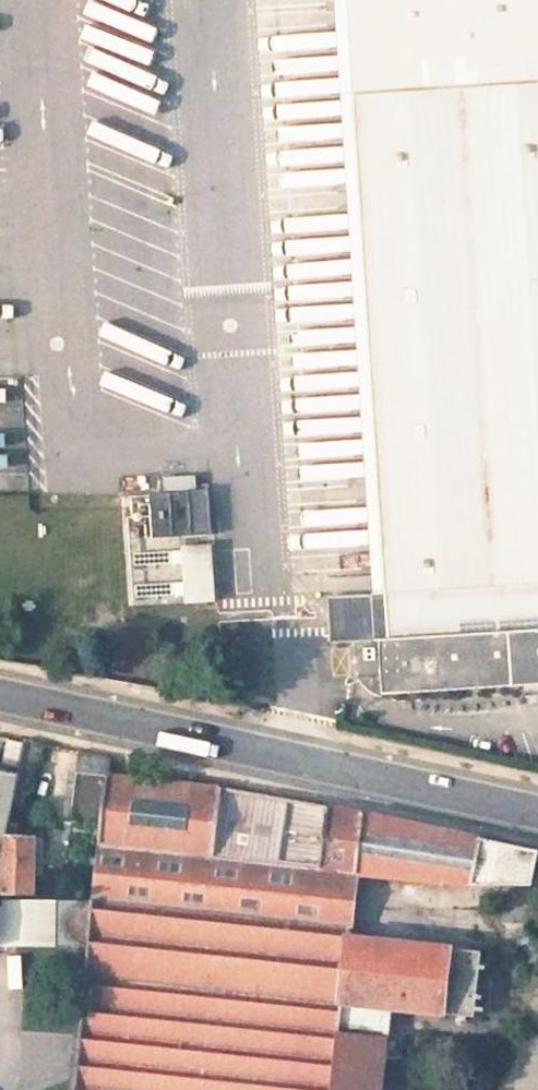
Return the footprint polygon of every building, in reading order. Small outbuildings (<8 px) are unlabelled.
[(331,596),(334,642),(383,639),(386,693),(537,683),(537,0),(349,0),(355,97),(358,141),(387,572),(373,573),(375,594),(331,596)] [(341,98),(355,97),(349,0),(333,0),(341,98)] [(387,572),(358,141),(344,142),(373,573),(387,572)] [(214,491),(156,494),(158,536),(217,533),(214,491)] [(189,547),(192,602),(220,601),(217,545),(189,547)] [(141,621),(138,556),(71,559),(74,624),(141,621)] [(7,821),(15,784),(19,769),(25,743),(5,738),(0,754),(0,821),(7,821)] [(19,769),(34,773),(40,747),(37,746),(38,742),(26,739),(25,743),(19,769)] [(71,821),(103,824),(109,775),(112,757),(80,753),(78,771),(71,821)] [(31,787),(34,773),(19,769),(15,784),(31,787)] [(78,771),(70,771),(63,819),(71,821),(78,771)] [(392,1008),(477,1016),(485,951),(350,935),(359,872),(470,884),(533,884),(537,864),(537,849),(373,814),(221,786),(109,775),(103,824),(97,864),(75,1089),(383,1089),(392,1008)] [(21,824),(7,821),(3,838),(17,839),(21,824)] [(35,840),(17,839),(3,838),(0,876),(0,894),(33,895),(34,871),(35,840)] [(46,841),(35,840),(34,871),(45,870),(46,841)] [(14,931),(14,910),(0,909),(0,937),(12,937),(12,931),(14,931)] [(49,946),(49,932),(14,931),(12,931),(12,937),(11,945),(49,946)]
